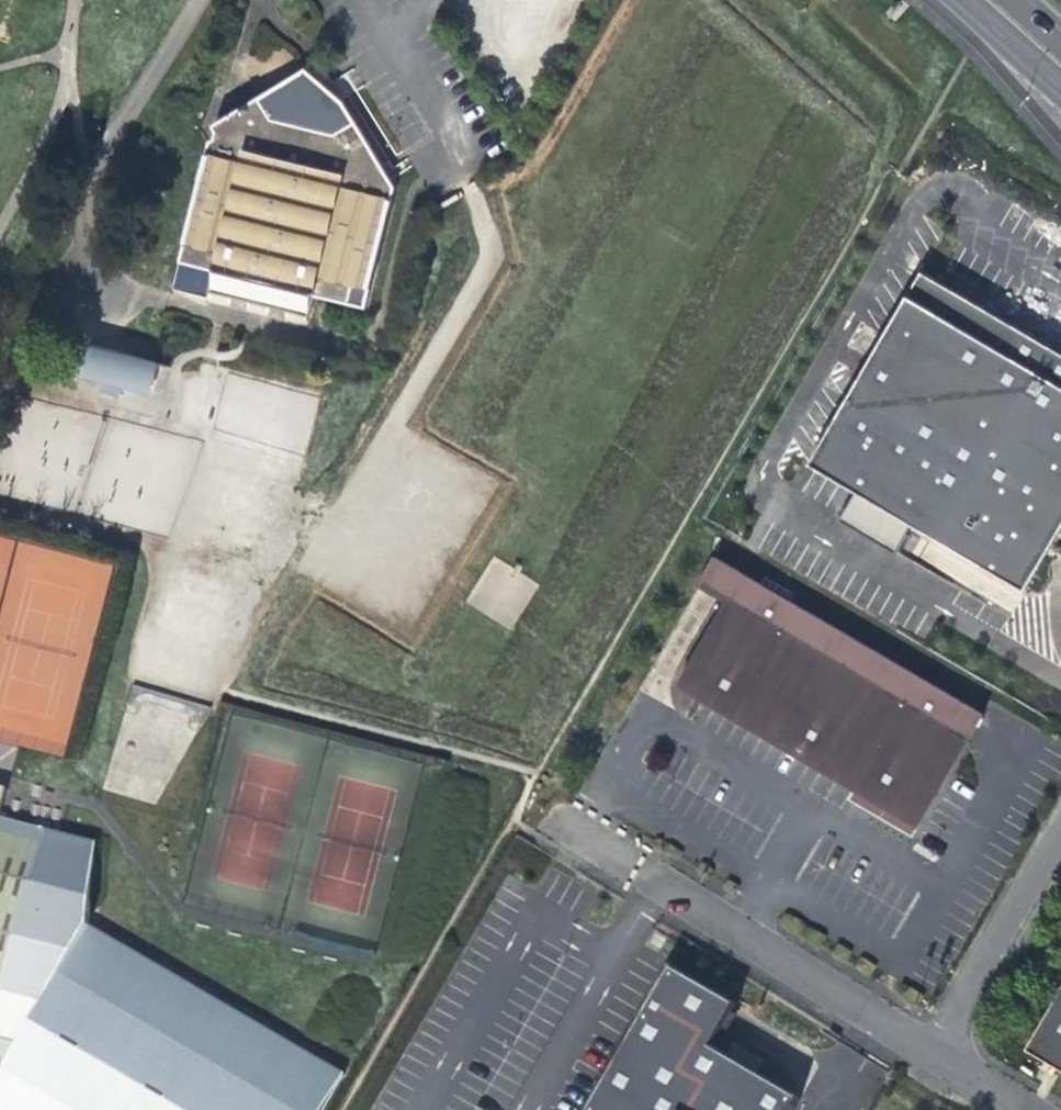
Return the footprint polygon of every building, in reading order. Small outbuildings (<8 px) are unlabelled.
[(208,288),(246,297),(268,302),(305,311),(310,292),(345,301),(349,285),(365,288),(392,185),(353,121),(333,134),(271,119),(258,97),(214,124),(212,129),(216,131),(214,139),(209,141),(180,259),(213,268),(208,288)] [(920,272),(809,464),(1024,589),(1060,524),(1060,354),(920,272)] [(152,371),(154,361),(87,344),(79,374),(100,379),(98,390),(118,395),(121,381),(132,384),(132,385),(134,387),(135,389),(137,390),(139,391),(141,392),(143,392),(146,392),(148,391),(150,389),(152,388),(153,386),(154,385),(155,383),(155,382),(155,380),(155,378),(155,376),(154,374),(153,373),(152,372),(152,371)] [(985,710),(715,555),(699,583),(728,600),(682,680),(923,818),(985,710)] [(341,1064),(79,925),(98,838),(0,817),(0,1036),(9,1038),(7,1049),(0,1061),(0,1109),(316,1109),(341,1064)] [(667,962),(583,1109),(788,1109),(797,1095),(710,1044),(735,1002),(667,962)] [(1027,1049),(1060,1069),(1060,991),(1027,1049)]
